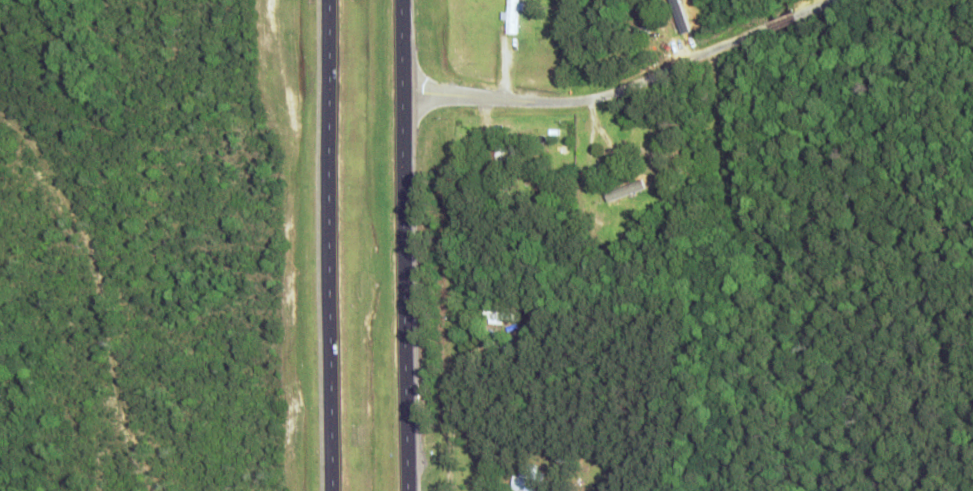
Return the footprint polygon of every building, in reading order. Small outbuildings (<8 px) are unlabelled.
[(515,33),(515,0),(505,0),(505,33),(515,33)] [(684,6),(676,6),(676,39),(684,39),(684,6)] [(500,138),(490,138),(490,161),(500,161),(500,138)] [(533,463),(516,463),(516,476),(511,476),(511,490),(532,490),(533,463)]
